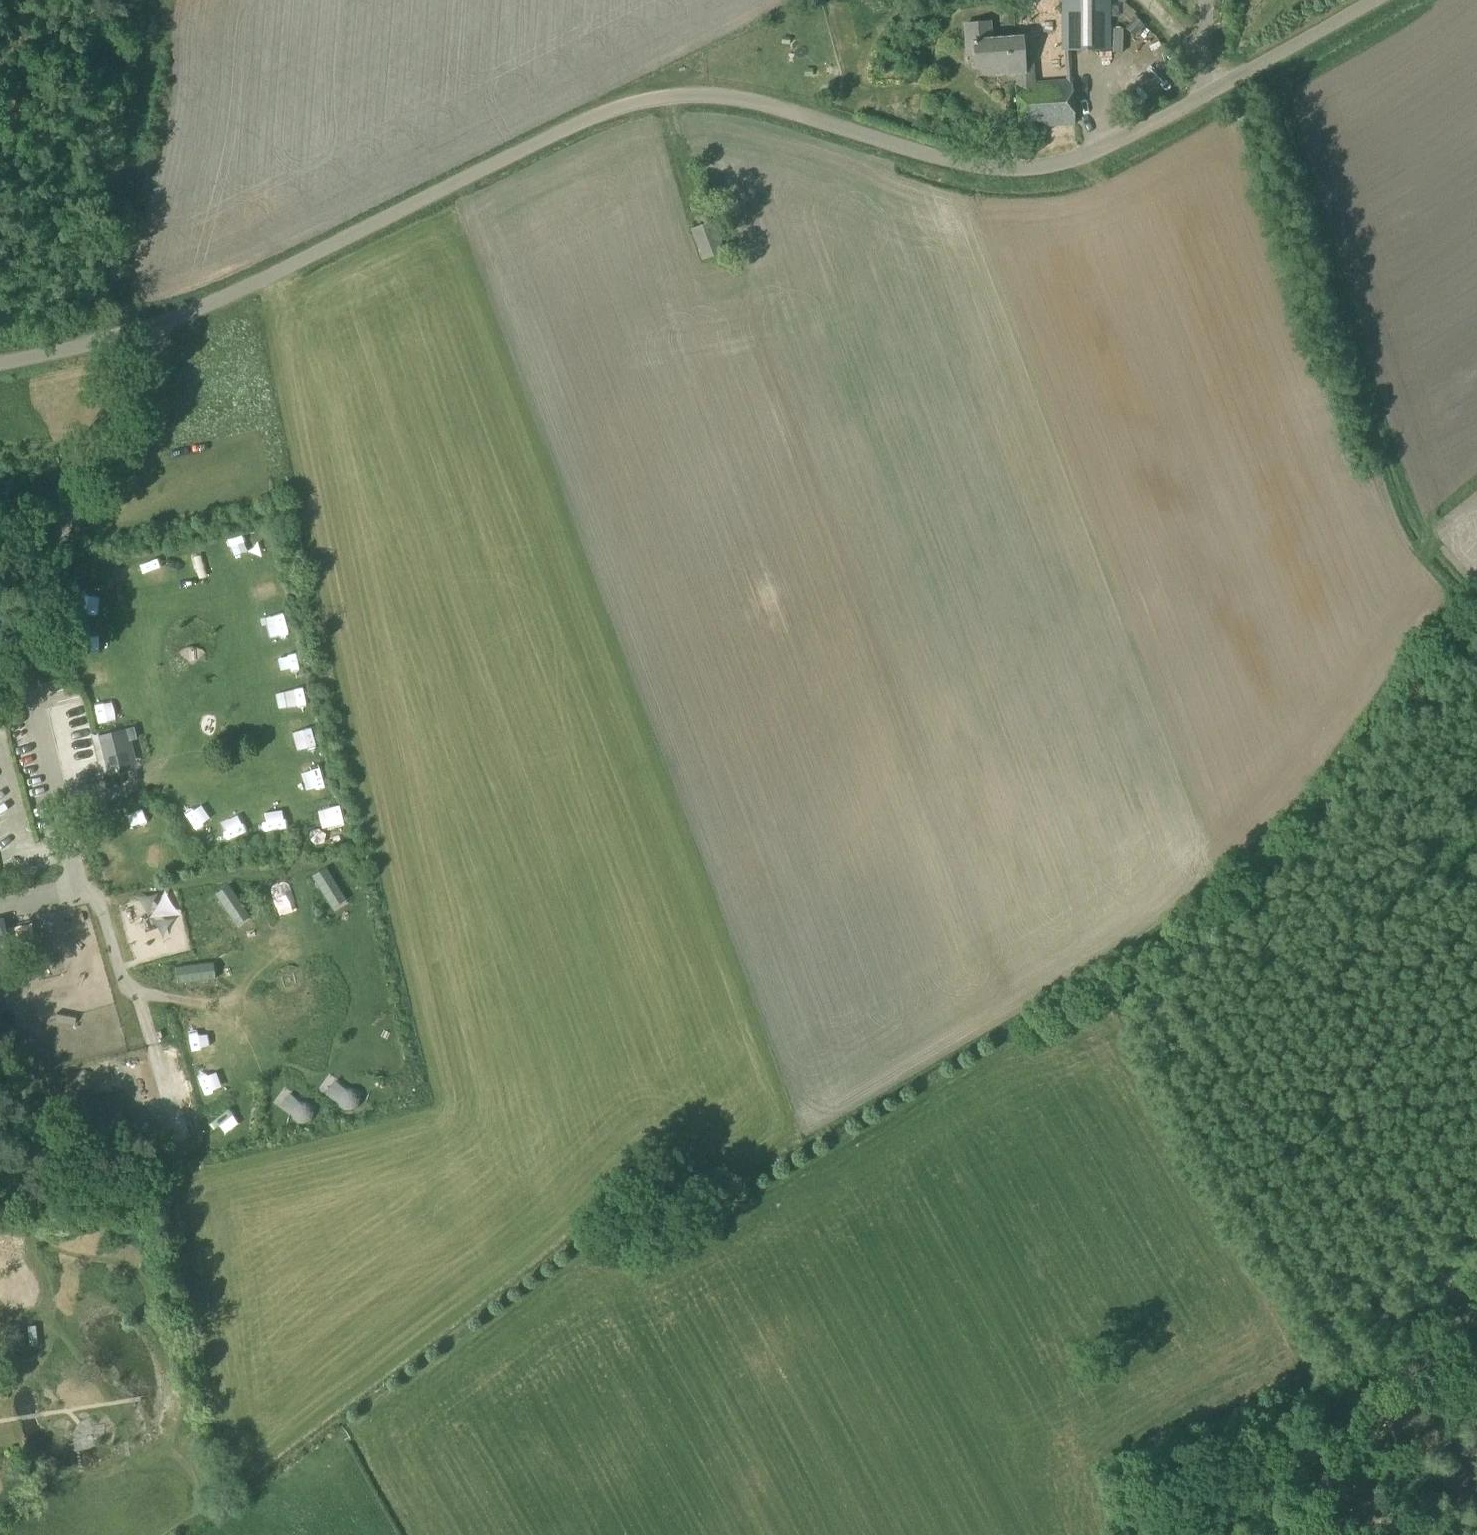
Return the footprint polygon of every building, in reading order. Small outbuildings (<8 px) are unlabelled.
[(1106,50),(1106,0),(1063,0),(1064,20),(1066,20),(1066,50),(1106,50)] [(1135,19),(1128,27),(1137,35),(1144,27),(1135,19)] [(1016,85),(1019,129),(1075,125),(1072,81),(1034,84),(1033,66),(1024,66),(1022,38),(991,40),(990,23),(965,25),(967,55),(974,55),(975,68),(982,68),(983,76),(1007,75),(1007,73),(1016,73),(1017,85),(1016,85)] [(1144,86),(1161,80),(1157,67),(1139,72),(1144,86)] [(701,261),(725,252),(714,221),(690,229),(701,261)] [(251,546),(270,552),(277,534),(257,527),(251,546)] [(284,607),(273,609),(276,633),(288,631),(284,607)] [(303,677),(293,679),(298,701),(308,699),(303,677)] [(292,682),(278,685),(281,700),(295,697),(292,682)] [(69,709),(70,719),(86,717),(84,707),(69,709)] [(291,722),(294,740),(315,736),(311,718),(291,722)] [(107,771),(137,763),(129,733),(99,740),(107,771)] [(85,960),(74,907),(59,910),(58,908),(4,921),(3,920),(0,920),(0,980),(85,960)] [(6,1354),(22,1352),(19,1324),(4,1326),(6,1354)]
